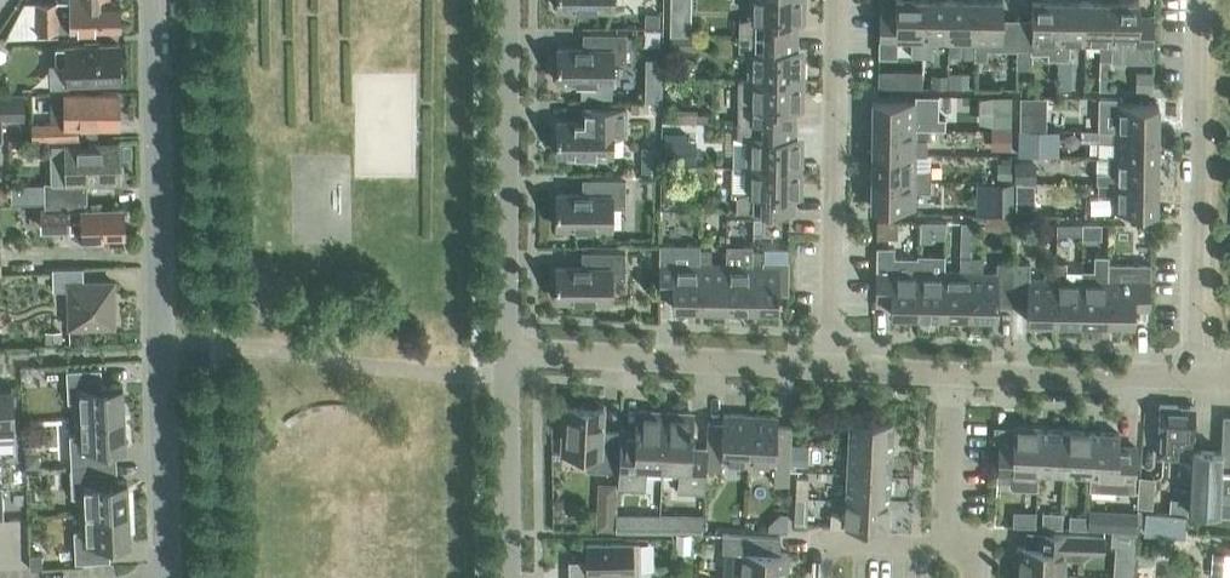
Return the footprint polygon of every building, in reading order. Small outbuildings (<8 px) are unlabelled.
[(62,29),(119,28),(119,1),(110,1),(109,0),(62,0),(36,1),(36,30),(62,29)] [(612,9),(612,0),(558,0),(558,9),(612,9)] [(804,0),(750,0),(750,18),(739,20),(738,35),(795,36),(795,22),(798,22),(799,10),(803,10),(804,0)] [(895,12),(879,12),(879,56),(896,57),(897,41),(911,41),(911,57),(922,57),(922,0),(895,0),(895,12)] [(922,57),(933,57),(933,41),(948,42),(949,0),(922,0),(922,57)] [(974,57),(975,0),(949,0),(948,42),(963,42),(963,57),(974,57)] [(985,58),(985,48),(1016,49),(1017,20),(1002,19),(1002,0),(975,0),(974,57),(985,58)] [(1047,53),(1047,59),(1058,59),(1059,0),(1032,0),(1031,20),(1017,20),(1016,49),(1032,49),(1032,53),(1047,53)] [(1058,59),(1069,59),(1069,43),(1085,44),(1085,0),(1059,0),(1058,59)] [(1085,44),(1100,44),(1100,59),(1111,59),(1111,0),(1088,0),(1085,0),(1085,44)] [(1111,0),(1111,59),(1121,60),(1122,44),(1153,45),(1153,15),(1138,15),(1139,1),(1111,0)] [(36,1),(25,2),(5,37),(62,35),(62,29),(36,30),(36,1)] [(645,13),(645,26),(659,27),(659,14),(645,13)] [(670,13),(670,34),(690,34),(690,13),(670,13)] [(583,49),(558,49),(557,82),(580,82),(580,96),(611,97),(611,82),(612,82),(612,61),(626,61),(626,33),(590,33),(590,49),(583,49)] [(671,35),(670,49),(695,50),(695,36),(671,35)] [(794,51),(795,36),(738,35),(738,50),(749,54),(749,79),(802,80),(803,63),(798,63),(798,51),(794,51)] [(68,83),(119,81),(118,44),(55,46),(56,64),(67,63),(68,83)] [(974,91),(974,75),(949,74),(949,91),(974,91)] [(931,75),(931,87),(931,88),(947,88),(947,87),(948,76),(931,75)] [(1110,90),(1110,77),(1099,76),(1099,90),(1110,90)] [(1136,90),(1153,90),(1153,76),(1136,76),(1136,90)] [(738,79),(737,123),(748,123),(793,124),(794,109),(797,109),(797,97),(802,98),(802,80),(749,79),(738,79)] [(645,80),(644,101),(660,101),(660,80),(645,80)] [(31,121),(31,137),(76,137),(76,124),(86,124),(86,118),(101,118),(101,121),(118,121),(118,91),(64,91),(64,122),(31,121)] [(2,140),(2,116),(23,116),(23,95),(0,95),(0,140),(2,140)] [(1011,98),(993,98),(993,127),(1011,127),(1011,98)] [(872,127),(931,128),(931,117),(916,117),(916,101),(877,100),(872,100),(872,127)] [(1042,100),(1021,100),(1021,124),(1042,124),(1042,100)] [(1099,120),(1099,131),(1158,131),(1158,104),(1115,103),(1114,120),(1099,120)] [(557,154),(611,155),(611,134),(625,134),(626,106),(590,106),(590,121),(557,121),(557,154)] [(668,112),(668,122),(677,122),(677,112),(668,112)] [(793,124),(748,123),(737,123),(737,138),(748,141),(748,166),(801,167),(801,150),(796,150),(797,138),(793,138),(793,124)] [(927,154),(927,139),(931,139),(931,128),(872,127),(872,153),(915,154),(927,154)] [(1019,129),(1019,135),(1019,154),(1019,155),(1058,155),(1058,130),(1045,130),(1020,129),(1019,129)] [(993,150),(1011,150),(1011,130),(993,130),(993,150)] [(1114,142),(1114,157),(1157,158),(1158,131),(1099,131),(1099,142),(1114,142)] [(664,142),(664,162),(685,163),(685,142),(685,134),(664,134),(664,142)] [(45,183),(45,203),(87,202),(86,183),(120,182),(118,143),(65,145),(66,182),(45,183)] [(871,180),(930,180),(930,170),(915,169),(915,154),(872,153),(871,180)] [(1157,184),(1157,158),(1114,157),(1098,157),(1098,183),(1157,184)] [(997,178),(1012,179),(1012,161),(997,161),(997,178)] [(1018,161),(1018,177),(1034,177),(1034,161),(1018,161)] [(736,195),(736,211),(792,212),(792,196),(796,196),(796,185),(801,185),(801,167),(748,166),(747,192),(736,195)] [(557,227),(611,227),(611,207),(625,207),(625,179),(590,179),(589,194),(557,194),(557,227)] [(930,192),(930,180),(871,180),(871,207),(914,208),(915,191),(930,192)] [(1035,183),(1016,183),(1016,210),(1034,211),(1035,183)] [(1157,211),(1157,184),(1098,183),(1098,194),(1113,194),(1113,210),(1157,211)] [(1012,214),(1012,185),(978,185),(978,214),(1012,214)] [(664,205),(682,205),(683,187),(664,186),(664,205)] [(1,206),(9,198),(0,188),(0,205),(1,206)] [(82,231),(82,243),(103,242),(103,237),(123,236),(123,208),(40,210),(41,227),(68,226),(69,232),(82,231)] [(753,217),(753,231),(761,232),(764,229),(764,217),(753,217)] [(931,241),(932,237),(932,221),(920,221),(920,241),(931,241)] [(960,223),(960,239),(971,239),(971,223),(960,223)] [(1082,234),(1082,223),(1056,223),(1056,234),(1082,234)] [(1100,223),(1082,223),(1082,238),(1100,238),(1100,223)] [(700,245),(688,245),(688,264),(674,264),(675,245),(660,245),(659,296),(672,296),(672,307),(699,307),(700,250),(700,245)] [(1054,322),(1080,322),(1081,278),(1066,278),(1066,263),(1066,245),(1055,245),(1055,262),(1054,322)] [(740,264),(726,264),(725,308),(751,308),(752,250),(752,247),(745,247),(745,250),(741,250),(740,264)] [(876,248),(875,299),(890,299),(890,314),(917,315),(918,255),(918,258),(893,258),(893,248),(876,248)] [(711,250),(700,250),(699,307),(725,308),(726,264),(711,264),(711,250)] [(763,250),(752,250),(751,308),(778,309),(779,304),(780,304),(780,295),(788,295),(788,262),(763,261),(763,250)] [(556,267),(556,300),(610,300),(611,279),(625,279),(625,252),(589,251),(589,267),(556,267)] [(944,315),(944,271),(945,256),(918,255),(917,315),(944,315)] [(960,272),(944,271),(944,315),(970,315),(971,256),(960,256),(960,272)] [(982,256),(971,256),(970,315),(997,316),(997,302),(1012,302),(1013,262),(996,262),(996,272),(982,272),(982,256)] [(1081,272),(1081,278),(1080,322),(1107,322),(1107,263),(1108,257),(1097,257),(1096,272),(1081,272)] [(1027,321),(1054,322),(1055,262),(1044,262),(1044,278),(1029,277),(1029,262),(1013,262),(1012,302),(1027,302),(1027,321)] [(1150,264),(1107,263),(1107,322),(1134,323),(1134,308),(1149,308),(1150,264)] [(83,282),(83,267),(52,268),(53,290),(68,289),(69,327),(114,326),(113,281),(83,282)] [(63,341),(63,330),(46,330),(47,342),(63,341)] [(100,368),(66,369),(67,401),(80,401),(81,417),(124,415),(123,385),(100,386),(100,368)] [(12,385),(0,386),(0,440),(14,439),(12,385)] [(1195,407),(1159,405),(1158,432),(1158,445),(1158,456),(1177,457),(1177,446),(1193,447),(1195,407)] [(586,469),(617,471),(619,432),(602,431),(603,409),(567,407),(564,453),(587,455),(586,469)] [(637,410),(636,427),(620,427),(617,488),(644,489),(645,465),(662,466),(665,412),(637,410)] [(692,413),(665,412),(662,466),(679,467),(678,491),(704,492),(706,449),(690,448),(692,413)] [(721,462),(748,463),(750,415),(723,414),(723,423),(708,422),(706,467),(721,468),(721,462)] [(125,446),(124,415),(81,417),(82,434),(69,434),(70,466),(104,464),(103,447),(125,446)] [(777,416),(750,415),(748,463),(774,465),(773,483),(789,484),(790,463),(791,443),(791,426),(777,425),(777,416)] [(1223,415),(1221,452),(1192,450),(1189,509),(1219,511),(1219,510),(1229,511),(1229,416),(1223,415)] [(892,422),(849,420),(848,447),(891,449),(892,422)] [(998,441),(996,480),(1009,481),(1009,484),(1012,488),(1037,489),(1038,472),(1040,429),(1013,428),(1012,441),(998,441)] [(1066,431),(1040,429),(1038,472),(1064,473),(1066,431)] [(1092,432),(1066,431),(1064,473),(1090,475),(1092,432)] [(1119,433),(1092,432),(1090,475),(1089,488),(1134,490),(1136,445),(1118,445),(1119,433)] [(809,444),(791,443),(790,463),(809,463),(809,444)] [(891,449),(848,447),(847,473),(890,475),(891,449)] [(39,452),(25,453),(26,466),(39,466),(39,452)] [(105,481),(104,464),(70,466),(72,497),(84,496),(85,513),(128,511),(127,480),(105,481)] [(890,475),(847,473),(846,499),(888,501),(890,475)] [(796,475),(795,496),(808,497),(809,475),(796,475)] [(1137,506),(1138,506),(1152,507),(1154,478),(1139,477),(1137,506)] [(600,485),(598,528),(612,529),(614,486),(600,485)] [(795,496),(794,524),(807,524),(808,497),(795,496)] [(830,525),(887,528),(887,525),(890,525),(892,523),(892,514),(891,512),(888,512),(888,501),(846,499),(845,514),(830,513),(830,525)] [(1186,514),(1138,509),(1137,522),(1143,522),(1143,532),(1184,536),(1186,514)] [(1042,510),(1042,525),(1062,526),(1062,511),(1042,510)] [(85,513),(86,529),(73,530),(75,562),(109,560),(108,542),(130,541),(128,511),(85,513)] [(660,512),(659,530),(671,530),(681,530),(681,512),(660,512)] [(1087,527),(1088,514),(1070,513),(1069,526),(1087,527)] [(1120,513),(1119,529),(1136,530),(1136,514),(1120,513)] [(1111,530),(1110,545),(1115,545),(1134,545),(1134,531),(1111,530)] [(695,533),(676,531),(675,547),(694,548),(695,533)] [(1016,572),(1024,573),(1064,575),(1065,558),(1078,559),(1078,549),(1103,550),(1103,535),(1065,534),(1035,532),(1034,546),(1017,546),(1016,572)] [(722,534),(722,550),(725,550),(723,576),(738,577),(750,577),(786,577),(788,553),(779,553),(780,538),(722,534)] [(568,568),(568,577),(640,577),(639,542),(586,543),(586,567),(568,568)] [(1153,550),(1137,549),(1136,561),(1152,562),(1153,550)] [(1209,577),(1229,577),(1229,551),(1211,551),(1209,577)] [(30,568),(43,568),(42,553),(30,553),(30,568)]
